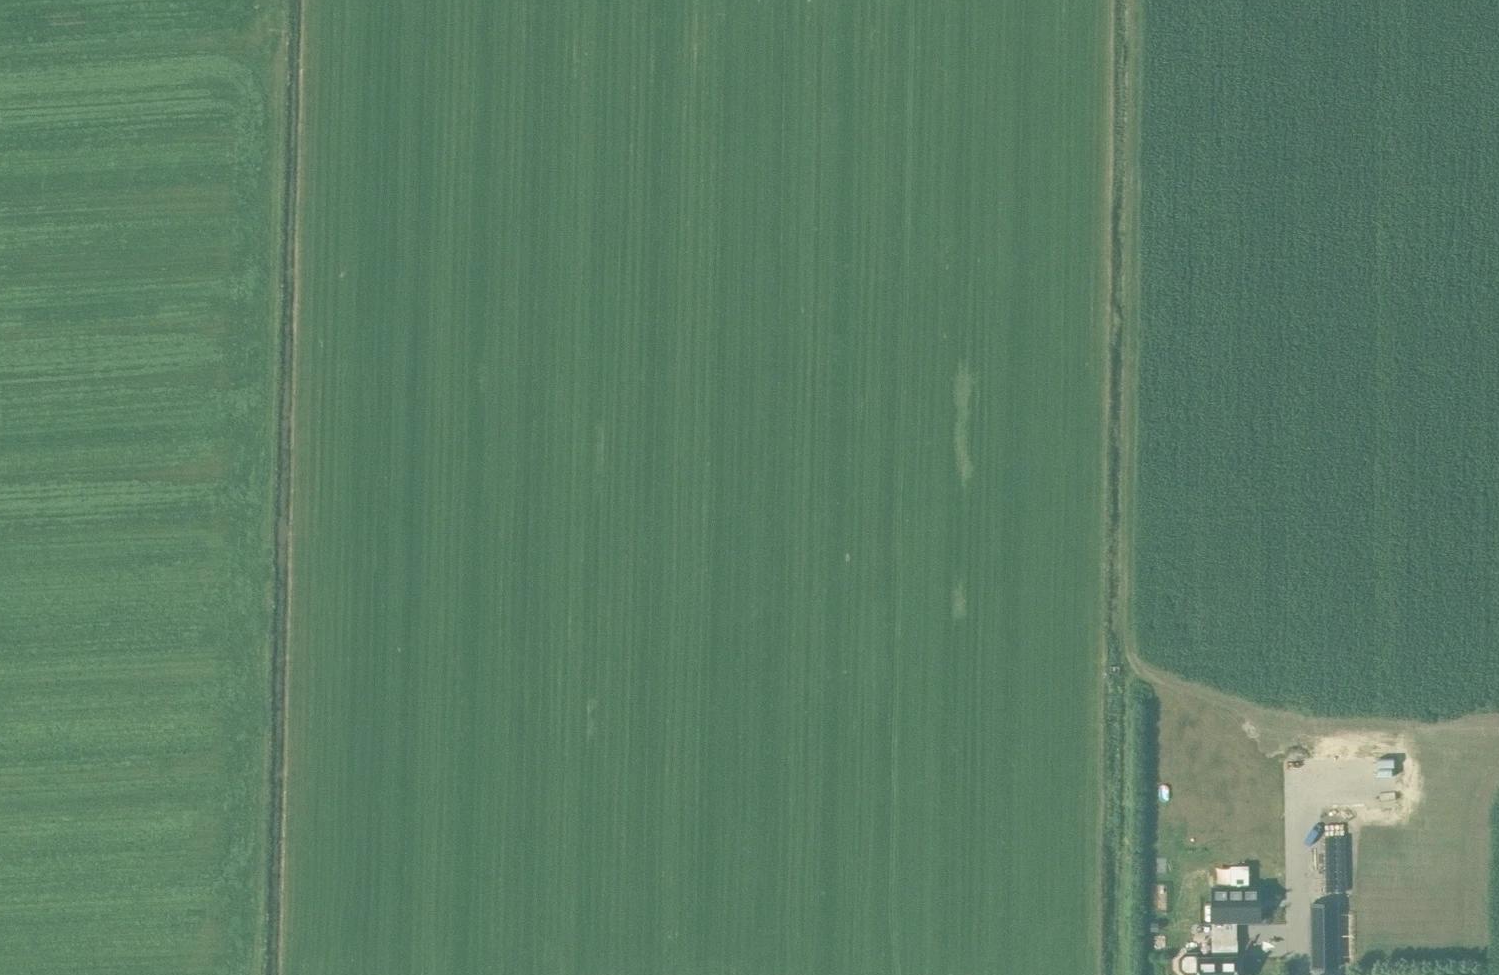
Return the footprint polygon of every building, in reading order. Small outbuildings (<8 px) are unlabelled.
[(1180,958),(1180,969),(1185,974),(1198,974),(1238,974),(1238,956),(1237,956),(1237,940),(1236,940),(1236,922),(1261,921),(1261,887),(1213,888),(1214,957),(1199,957),(1199,953),(1185,953),(1180,958)] [(1337,903),(1313,903),(1313,920),(1336,920),(1337,920),(1337,903)] [(1337,951),(1313,951),(1313,967),(1337,967),(1337,951)]
